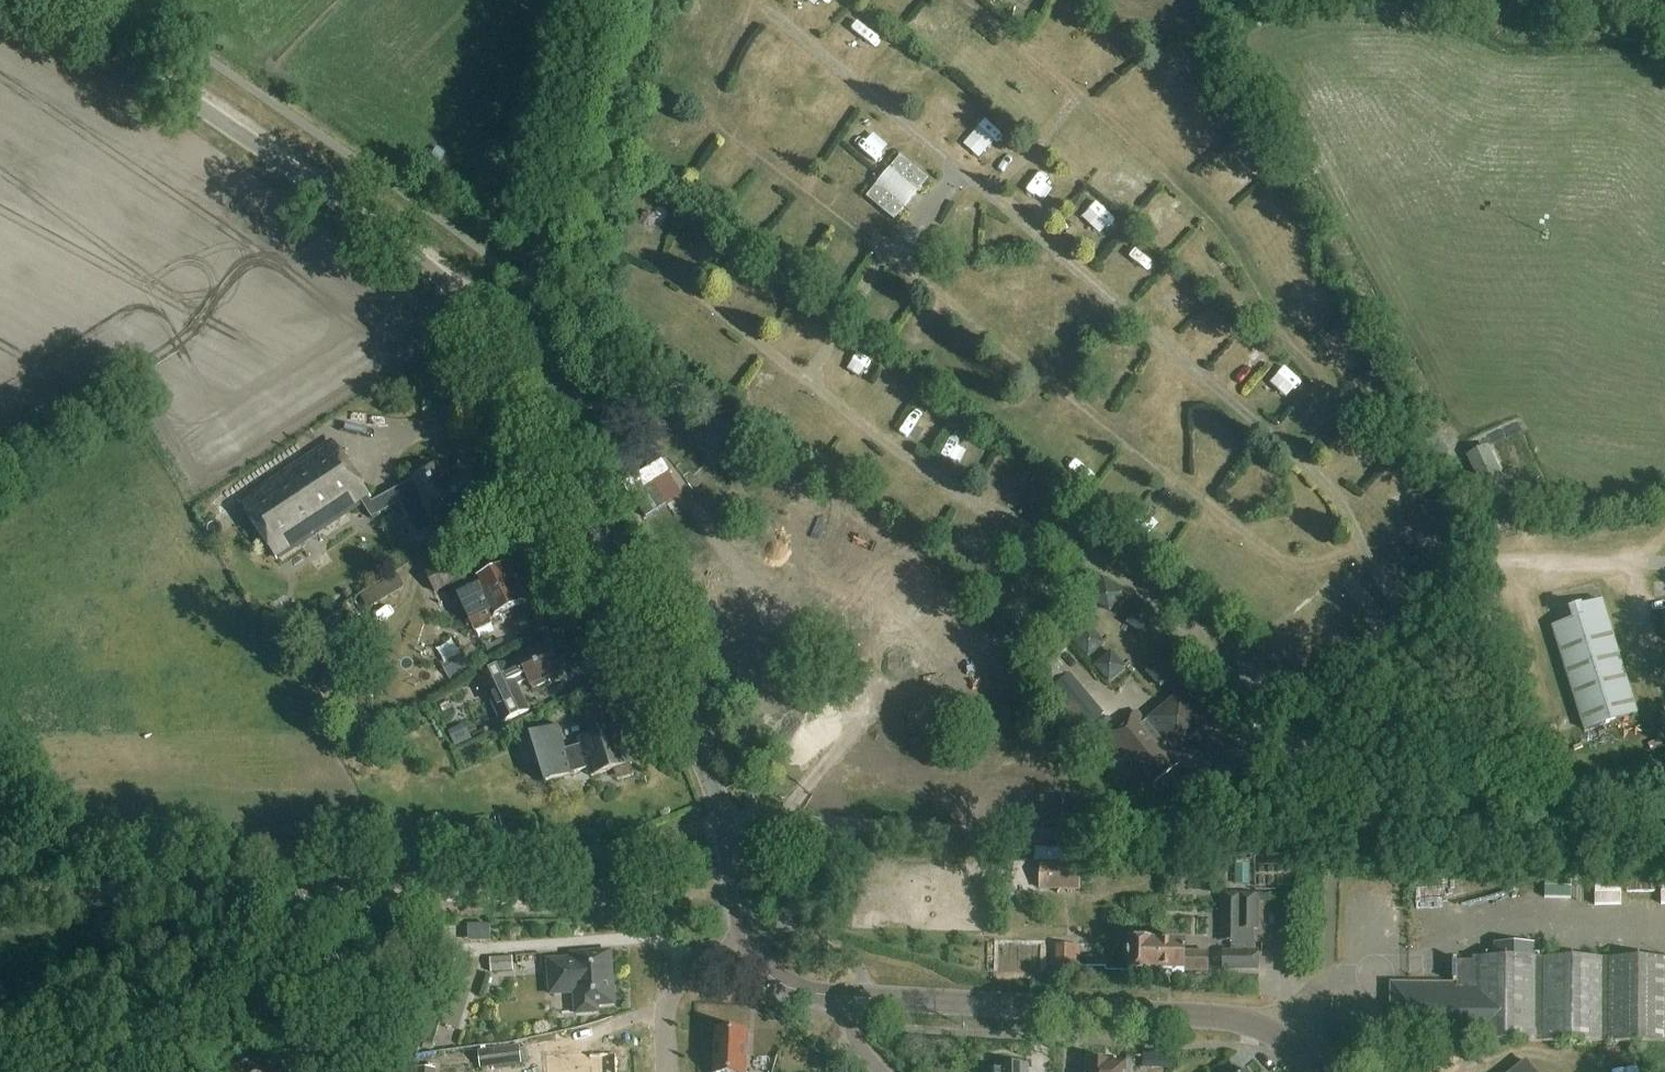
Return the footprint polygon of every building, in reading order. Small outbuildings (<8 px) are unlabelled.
[(902,21),(921,0),(895,0),(888,8),(902,21)] [(720,35),(723,22),(690,14),(687,27),(720,35)] [(1101,30),(1073,57),(1086,71),(1115,43),(1101,30)] [(658,102),(644,151),(662,156),(675,107),(658,102)] [(900,156),(867,198),(894,221),(928,179),(900,156)] [(955,249),(976,251),(980,207),(959,204),(955,249)] [(1167,247),(1191,220),(1178,207),(1153,234),(1167,247)] [(1115,273),(1141,246),(1130,235),(1104,262),(1115,273)] [(911,398),(911,384),(880,384),(880,398),(911,398)] [(1216,461),(1214,413),(1195,414),(1197,462),(1216,461)] [(1430,426),(1410,440),(1429,468),(1449,455),(1430,426)] [(333,441),(241,503),(279,559),(363,502),(370,516),(372,519),(400,504),(409,520),(417,516),(425,532),(430,530),(437,542),(458,531),(452,521),(482,505),(467,476),(451,484),(441,465),(373,501),(333,441)] [(1488,447),(1466,457),(1489,507),(1511,497),(1488,447)] [(669,481),(661,467),(623,491),(644,525),(667,511),(654,490),(669,481)] [(1314,492),(1299,492),(1300,524),(1316,523),(1314,492)] [(1420,536),(1443,512),(1430,500),(1408,524),(1420,536)] [(461,603),(476,633),(491,625),(489,621),(522,605),(504,568),(477,582),(473,573),(468,576),(459,556),(425,572),(435,593),(455,584),(458,591),(456,592),(461,602),(461,603)] [(361,597),(369,610),(405,589),(397,576),(361,597)] [(1110,614),(1123,595),(1103,581),(1090,601),(1110,614)] [(1586,733),(1641,716),(1605,602),(1573,612),(1576,622),(1554,629),(1586,733)] [(1145,638),(1158,618),(1138,605),(1125,625),(1145,638)] [(1088,661),(1106,646),(1091,628),(1073,643),(1088,661)] [(1024,669),(1081,735),(1104,715),(1070,675),(1065,679),(1052,664),(1067,651),(1059,643),(1045,655),(1043,653),(1024,669)] [(559,672),(547,645),(516,660),(518,663),(508,667),(506,663),(479,676),(502,724),(529,711),(515,680),(525,675),(530,686),(559,672)] [(1109,685),(1128,670),(1112,652),(1094,667),(1109,685)] [(441,664),(451,684),(473,672),(462,653),(441,664)] [(1161,690),(1178,675),(1163,657),(1145,672),(1161,690)] [(777,673),(768,699),(784,705),(793,678),(777,673)] [(1182,693),(1145,723),(1137,712),(1107,737),(1123,757),(1128,754),(1154,785),(1179,764),(1165,746),(1167,744),(1176,754),(1210,727),(1182,693)] [(565,751),(558,727),(530,736),(545,783),(587,770),(590,779),(615,771),(618,781),(633,776),(630,765),(631,765),(619,727),(578,740),(580,746),(565,751)] [(1040,863),(1040,892),(1080,893),(1081,864),(1040,863)] [(1260,954),(1256,954),(1255,942),(1247,943),(1247,931),(1259,930),(1258,897),(1221,898),(1222,943),(1233,943),(1234,954),(1225,955),(1226,972),(1261,971),(1260,954)] [(457,940),(485,941),(486,926),(457,925),(457,940)] [(1532,943),(1495,944),(1495,957),(1473,957),(1473,985),(1423,985),(1423,976),(1408,976),(1408,986),(1392,985),(1391,1041),(1664,1043),(1664,959),(1533,957),(1532,943)] [(1130,944),(1130,974),(1186,974),(1186,973),(1209,973),(1209,953),(1186,953),(1186,944),(1130,944)] [(1056,948),(1055,981),(1081,981),(1081,948),(1056,948)] [(598,1006),(615,1005),(611,952),(582,954),(582,959),(549,961),(551,995),(575,993),(577,1015),(598,1013),(598,1006)] [(512,958),(489,960),(490,975),(513,974),(512,958)] [(1107,960),(1087,960),(1088,969),(1106,969),(1106,973),(1125,972),(1124,961),(1107,961),(1107,960)] [(443,983),(423,1043),(433,1046),(440,1025),(458,1031),(471,992),(443,983)] [(747,1033),(717,1031),(715,1071),(746,1071),(747,1033)] [(518,1048),(477,1053),(479,1071),(521,1066),(518,1048)] [(1144,1054),(1143,1069),(1154,1070),(1155,1055),(1155,1053),(1144,1053),(1144,1054)] [(616,1055),(578,1058),(578,1055),(547,1057),(548,1071),(617,1071),(616,1055)] [(1090,1062),(1089,1071),(1127,1071),(1127,1064),(1090,1062)] [(1527,1062),(1514,1071),(1534,1071),(1527,1062)]
